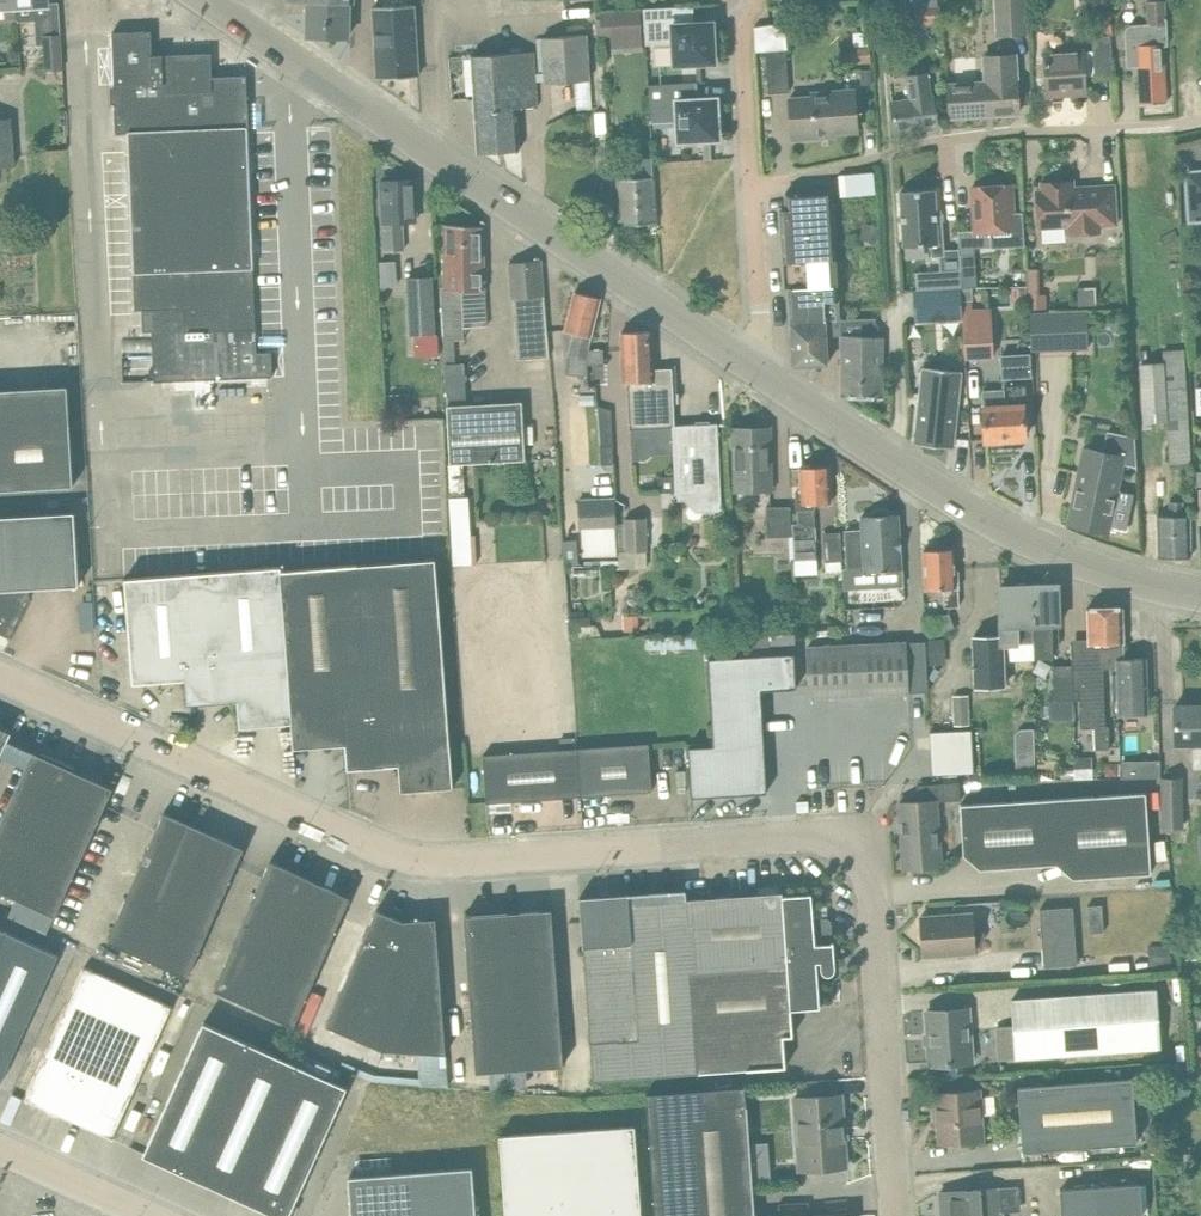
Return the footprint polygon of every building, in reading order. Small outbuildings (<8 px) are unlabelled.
[(49,4),(49,0),(15,0),(16,6),(17,21),(35,20),(37,45),(43,45),(43,36),(51,35),(49,4)] [(286,2),(308,3),(308,36),(348,37),(349,3),(354,3),(354,0),(286,0),(286,2)] [(918,21),(943,18),(941,0),(916,0),(918,21)] [(1166,0),(1147,0),(1149,24),(1149,25),(1165,24),(1164,1),(1166,0)] [(373,6),(376,54),(377,78),(419,75),(414,4),(373,6)] [(715,45),(714,26),(695,27),(693,6),(670,7),(643,8),(645,44),(673,42),(674,65),(691,64),(715,62),(714,45),(715,45)] [(641,10),(600,12),(601,39),(611,39),(612,54),(643,53),(641,10)] [(1103,16),(1104,35),(1112,34),(1111,16),(1103,16)] [(767,25),(754,26),(756,51),(766,50),(769,93),(789,91),(786,47),(787,47),(784,22),(767,25)] [(1149,25),(1149,24),(1129,25),(1124,31),(1126,67),(1138,66),(1140,104),(1167,102),(1163,43),(1166,43),(1165,24),(1149,25)] [(256,352),(247,100),(246,76),(212,77),(211,53),(152,55),(151,30),(112,32),(116,133),(128,133),(135,310),(142,309),(143,331),(152,331),(154,381),(272,376),(271,351),(256,352)] [(545,83),(589,80),(586,34),(542,37),(545,83)] [(1045,52),(1046,71),(1047,95),(1086,93),(1085,75),(1112,73),(1110,49),(1109,34),(1092,35),(1093,49),(1045,52)] [(59,35),(51,35),(43,36),(43,45),(45,69),(61,68),(59,35)] [(471,55),(476,129),(478,153),(519,150),(516,108),(537,106),(533,51),(471,55)] [(853,53),(854,62),(871,61),(870,52),(853,53)] [(948,84),(949,93),(951,116),(1019,112),(1015,54),(984,56),(986,81),(948,84)] [(464,59),(452,60),(453,71),(459,71),(465,65),(464,59)] [(0,66),(0,78),(17,77),(17,65),(0,66)] [(872,69),(861,70),(861,84),(873,83),(872,69)] [(931,95),(928,72),(906,75),(910,99),(892,102),(896,132),(938,126),(935,102),(933,95),(931,95)] [(678,141),(719,139),(718,121),(718,102),(698,103),(697,82),(648,85),(650,120),(677,118),(678,141)] [(855,90),(835,91),(835,94),(789,98),(792,139),(818,137),(818,133),(858,130),(855,90)] [(0,117),(0,168),(15,167),(12,117),(0,117)] [(1188,173),(1191,219),(1200,218),(1200,172),(1188,173)] [(621,197),(622,200),(623,224),(654,223),(652,176),(617,178),(618,197),(621,197)] [(873,176),(839,178),(840,199),(874,197),(873,176)] [(416,220),(416,202),(415,178),(381,180),(382,204),(384,250),(403,249),(402,221),(416,220)] [(1117,224),(1116,208),(1114,184),(1083,186),(1084,188),(1074,188),(1074,180),(1041,183),(1042,190),(1037,190),(1039,228),(1068,226),(1068,234),(1101,232),(1100,225),(1117,224)] [(990,186),(972,187),(974,232),(991,231),(992,246),(1026,244),(1024,213),(1014,213),(1012,184),(1006,185),(1003,181),(993,181),(990,186)] [(789,289),(793,365),(827,363),(824,301),(839,300),(832,189),(786,192),(787,206),(781,206),(784,261),(785,289),(789,289)] [(961,269),(960,254),(959,248),(945,249),(942,209),(940,210),(941,211),(937,212),(935,189),(900,192),(904,246),(906,246),(906,244),(905,244),(905,240),(924,239),(924,245),(931,244),(932,256),(939,256),(940,271),(961,269)] [(440,289),(442,343),(464,342),(462,291),(485,291),(483,226),(444,224),(445,289),(440,289)] [(975,253),(960,254),(961,269),(962,288),(969,287),(972,287),(977,287),(975,253)] [(543,293),(543,284),(541,260),(509,262),(512,297),(514,297),(519,356),(548,354),(543,293)] [(409,312),(410,336),(416,335),(434,334),(430,277),(407,278),(407,283),(411,283),(410,312),(409,312)] [(962,288),(962,289),(962,300),(973,300),(972,287),(969,287),(962,288)] [(962,289),(913,291),(914,322),(963,320),(962,303),(962,300),(962,289)] [(569,314),(565,330),(574,332),(569,354),(568,376),(587,377),(587,363),(604,363),(603,349),(588,349),(589,342),(594,320),(600,297),(575,291),(569,314)] [(1037,292),(1028,293),(1029,309),(1040,308),(1047,308),(1047,296),(1037,297),(1037,292)] [(963,320),(965,356),(994,355),(992,312),(972,313),(972,303),(962,303),(963,320)] [(1087,312),(1030,314),(1031,350),(1088,348),(1087,312)] [(842,335),(842,372),(841,395),(882,397),(882,336),(848,334),(847,319),(841,319),(842,335)] [(652,330),(622,332),(623,355),(624,381),(628,381),(644,380),(644,384),(650,384),(650,370),(654,369),(652,330)] [(434,334),(416,335),(417,357),(440,355),(439,334),(434,334)] [(1194,466),(1187,349),(1163,350),(1164,363),(1140,364),(1144,423),(1168,421),(1170,468),(1194,466)] [(465,363),(446,364),(455,564),(472,563),(469,498),(465,498),(464,463),(468,463),(527,460),(524,401),(467,404),(465,363)] [(923,366),(915,443),(953,447),(961,370),(923,366)] [(644,380),(628,381),(630,430),(672,428),(674,476),(675,491),(692,490),(692,495),(700,503),(721,502),(719,447),(718,423),(675,425),(674,403),(677,403),(676,378),(672,378),(672,368),(654,369),(650,370),(650,384),(644,384),(644,380)] [(983,407),(984,416),(985,440),(1025,438),(1024,406),(1028,406),(1027,382),(1026,377),(1003,378),(1004,390),(983,391),(984,407),(983,407)] [(73,485),(68,385),(0,389),(0,489),(73,485)] [(579,395),(579,405),(594,405),(594,394),(579,395)] [(408,396),(391,397),(392,414),(409,413),(408,396)] [(771,490),(770,451),(769,427),(734,428),(735,452),(736,490),(771,490)] [(1073,500),(1068,523),(1109,531),(1110,526),(1126,529),(1133,493),(1117,490),(1124,455),(1101,450),(1084,447),(1073,500)] [(831,502),(830,490),(829,466),(800,467),(802,490),(797,490),(798,523),(793,523),(794,547),(795,560),(817,559),(814,503),(831,502)] [(674,476),(659,477),(660,492),(675,491),(674,476)] [(616,494),(581,496),(585,552),(619,550),(616,494)] [(1183,515),(1183,501),(1171,501),(1171,515),(1158,515),(1158,557),(1191,557),(1191,533),(1190,515),(1183,515)] [(791,505),(766,506),(767,537),(791,536),(791,505)] [(78,562),(75,511),(0,516),(0,632),(10,637),(31,597),(29,588),(79,585),(78,562)] [(862,530),(846,531),(848,568),(864,567),(865,571),(902,569),(901,551),(902,551),(901,536),(900,536),(898,514),(888,514),(885,511),(875,512),(871,515),(861,516),(862,530)] [(629,517),(630,548),(649,547),(648,516),(629,517)] [(825,561),(843,560),(841,531),(823,532),(825,561)] [(959,606),(959,595),(957,571),(955,571),(954,548),(924,550),(925,574),(926,589),(944,588),(945,606),(959,606)] [(358,564),(365,664),(369,715),(344,717),(346,743),(348,768),(398,764),(401,791),(454,787),(436,558),(358,564)] [(292,722),(294,748),(346,743),(344,717),(369,715),(365,664),(358,564),(282,570),(281,570),(289,670),(293,722),(292,722)] [(281,566),(203,572),(209,649),(234,647),(238,699),(239,699),(241,726),(292,722),(293,722),(289,670),(281,570),(282,570),(281,566)] [(209,649),(203,572),(125,578),(134,682),(185,678),(187,703),(238,699),(234,647),(209,649)] [(1032,585),(1035,656),(1051,656),(1049,625),(1059,625),(1058,584),(1032,585)] [(1035,656),(1032,585),(1000,587),(1002,635),(1002,661),(1004,661),(1009,661),(1009,644),(1018,644),(1018,638),(1033,637),(1034,656),(1035,656)] [(1123,654),(1125,654),(1123,606),(1087,608),(1088,632),(1088,644),(1100,643),(1101,665),(1101,668),(1116,667),(1116,659),(1124,658),(1123,654)] [(930,636),(955,627),(950,612),(925,622),(930,636)] [(590,616),(570,617),(570,635),(591,634),(590,616)] [(1002,661),(1002,635),(974,636),(975,660),(976,686),(1004,685),(1004,661),(1002,661)] [(940,639),(927,639),(928,664),(941,664),(940,639)] [(905,642),(807,646),(810,697),(893,693),(908,692),(928,691),(925,643),(905,644),(905,642)] [(713,745),(688,746),(691,796),(767,792),(761,690),(796,688),(794,653),(708,658),(713,745)] [(1125,659),(1125,654),(1123,654),(1124,658),(1116,659),(1116,667),(1118,714),(1149,713),(1147,658),(1125,659)] [(1101,665),(1073,666),(1074,691),(1078,691),(1078,700),(1079,730),(1094,730),(1094,750),(1110,750),(1109,729),(1104,730),(1102,699),(1101,668),(1101,665)] [(1073,666),(1053,667),(1054,701),(1050,702),(1050,721),(1075,721),(1075,701),(1078,700),(1078,691),(1074,691),(1073,666)] [(801,727),(799,693),(773,694),(775,728),(801,727)] [(969,724),(968,695),(952,695),(953,724),(969,724)] [(1175,705),(1175,744),(1200,744),(1200,705),(1175,705)] [(12,731),(0,726),(0,757),(12,731)] [(1015,763),(1033,763),(1033,729),(1014,730),(1015,763)] [(971,730),(930,732),(932,775),(973,773),(971,730)] [(577,748),(581,796),(652,791),(649,743),(577,748)] [(581,796),(577,748),(483,755),(487,803),(581,796)] [(55,916),(114,787),(33,751),(0,823),(0,891),(55,916)] [(1075,779),(1093,778),(1092,757),(1074,758),(1075,779)] [(1159,761),(1119,762),(1119,764),(1119,775),(1119,777),(1160,776),(1159,761)] [(1038,763),(1038,780),(1055,779),(1055,763),(1038,763)] [(1119,764),(1108,764),(1108,775),(1119,775),(1119,764)] [(962,799),(961,781),(943,782),(944,801),(962,799)] [(1180,781),(1160,781),(1160,829),(1180,829),(1180,781)] [(1146,792),(961,804),(964,854),(980,869),(1057,864),(1073,878),(1151,873),(1146,792)] [(941,866),(936,799),(899,802),(904,869),(941,866)] [(108,941),(188,976),(245,847),(164,812),(108,941)] [(271,860),(214,989),(295,1024),(351,895),(271,860)] [(835,967),(833,941),(815,942),(813,916),(811,893),(783,895),(782,892),(629,903),(628,894),(580,897),(593,1081),(777,1067),(775,1037),(793,1035),(791,1009),(820,1007),(816,960),(821,960),(822,968),(824,972),(829,974),(833,972),(835,967)] [(1101,904),(1088,905),(1090,933),(1103,932),(1101,904)] [(1044,966),(1077,964),(1073,906),(1040,909),(1044,966)] [(325,1024),(399,1057),(446,1054),(436,917),(402,920),(377,909),(325,1024)] [(464,915),(476,1073),(564,1066),(552,909),(464,915)] [(923,955),(947,954),(975,952),(973,913),(920,917),(923,955)] [(59,955),(0,928),(0,1084),(59,955)] [(1148,945),(1149,965),(1170,964),(1170,944),(1148,945)] [(24,1098),(47,1108),(47,1112),(56,1116),(60,1114),(113,1138),(173,1006),(84,966),(24,1098)] [(1012,999),(1016,1058),(1161,1047),(1157,989),(1012,999)] [(931,1064),(955,1062),(972,1061),(968,1008),(927,1011),(929,1034),(930,1034),(931,1044),(929,1044),(931,1064)] [(153,1133),(143,1155),(278,1215),(294,1215),(299,1206),(294,1204),(348,1087),(204,1021),(153,1133)] [(1023,1151),(1047,1149),(1138,1143),(1133,1078),(1018,1086),(1023,1151)] [(647,1092),(655,1215),(755,1215),(747,1101),(745,1085),(647,1092)] [(939,1143),(963,1141),(984,1139),(980,1089),(933,1093),(935,1121),(937,1121),(939,1143)] [(842,1094),(818,1096),(794,1098),(799,1169),(847,1166),(842,1094)] [(506,1215),(642,1215),(635,1125),(500,1135),(506,1215)] [(1182,1166),(1171,1166),(1171,1175),(1182,1175),(1182,1166)] [(472,1167),(349,1176),(352,1215),(476,1215),(472,1167)] [(1060,1189),(1062,1215),(1119,1215),(1143,1214),(1141,1183),(1115,1185),(1091,1187),(1060,1189)] [(940,1192),(942,1211),(949,1210),(949,1215),(995,1215),(994,1207),(1001,1206),(1020,1205),(1019,1186),(1000,1188),(940,1192)]
